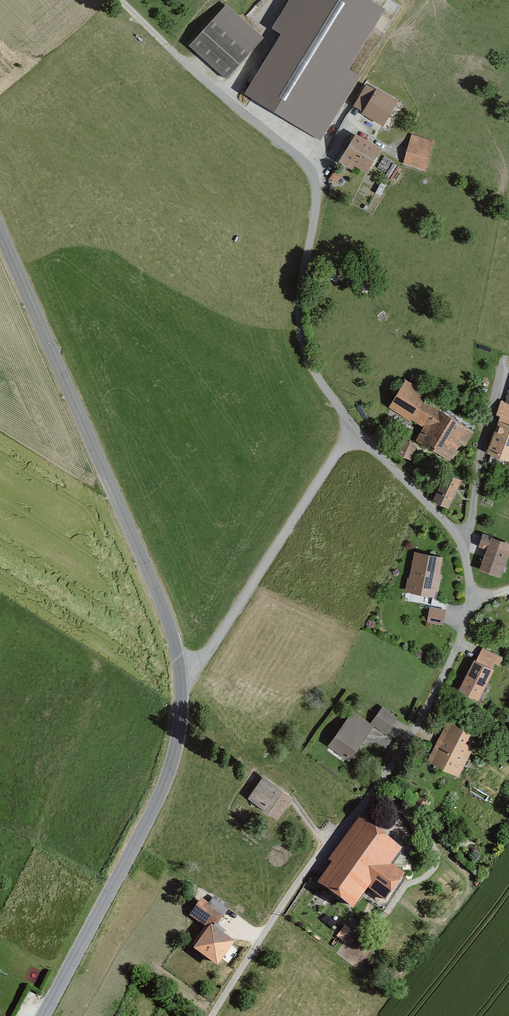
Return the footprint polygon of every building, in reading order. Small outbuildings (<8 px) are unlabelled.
[(248,90),(323,136),(363,73),(352,66),(390,5),(382,0),(290,0),(275,25),(285,31),(248,90)] [(226,3),(189,45),(227,78),(264,36),(226,3)] [(369,82),(355,104),(387,123),(400,101),(369,82)] [(382,146),(355,130),(339,158),(353,167),(355,163),(368,170),(382,146)] [(433,139),(411,132),(403,161),(425,167),(433,139)] [(405,379),(391,403),(426,424),(420,435),(453,454),(460,441),(466,444),(475,428),(444,410),(448,403),(405,379)] [(485,448),(508,457),(508,385),(485,448)] [(417,441),(403,435),(397,451),(411,456),(417,441)] [(461,478),(445,471),(433,498),(449,505),(456,490),(461,478)] [(480,565),(500,572),(508,548),(508,542),(491,535),(480,565)] [(443,554),(413,549),(407,588),(436,593),(443,554)] [(447,609),(430,606),(428,622),(444,626),(447,609)] [(474,657),(459,685),(478,695),(493,667),(474,657)] [(353,710),(330,742),(352,757),(374,726),(385,734),(397,717),(383,707),(371,724),(353,710)] [(448,717),(427,757),(458,773),(479,733),(448,717)] [(264,773),(248,795),(277,817),(293,794),(264,773)] [(360,816),(314,880),(353,908),(369,886),(385,897),(403,873),(391,864),(403,847),(360,816)] [(207,926),(192,947),(218,966),(236,942),(216,928),(225,915),(202,898),(190,914),(207,926)]
